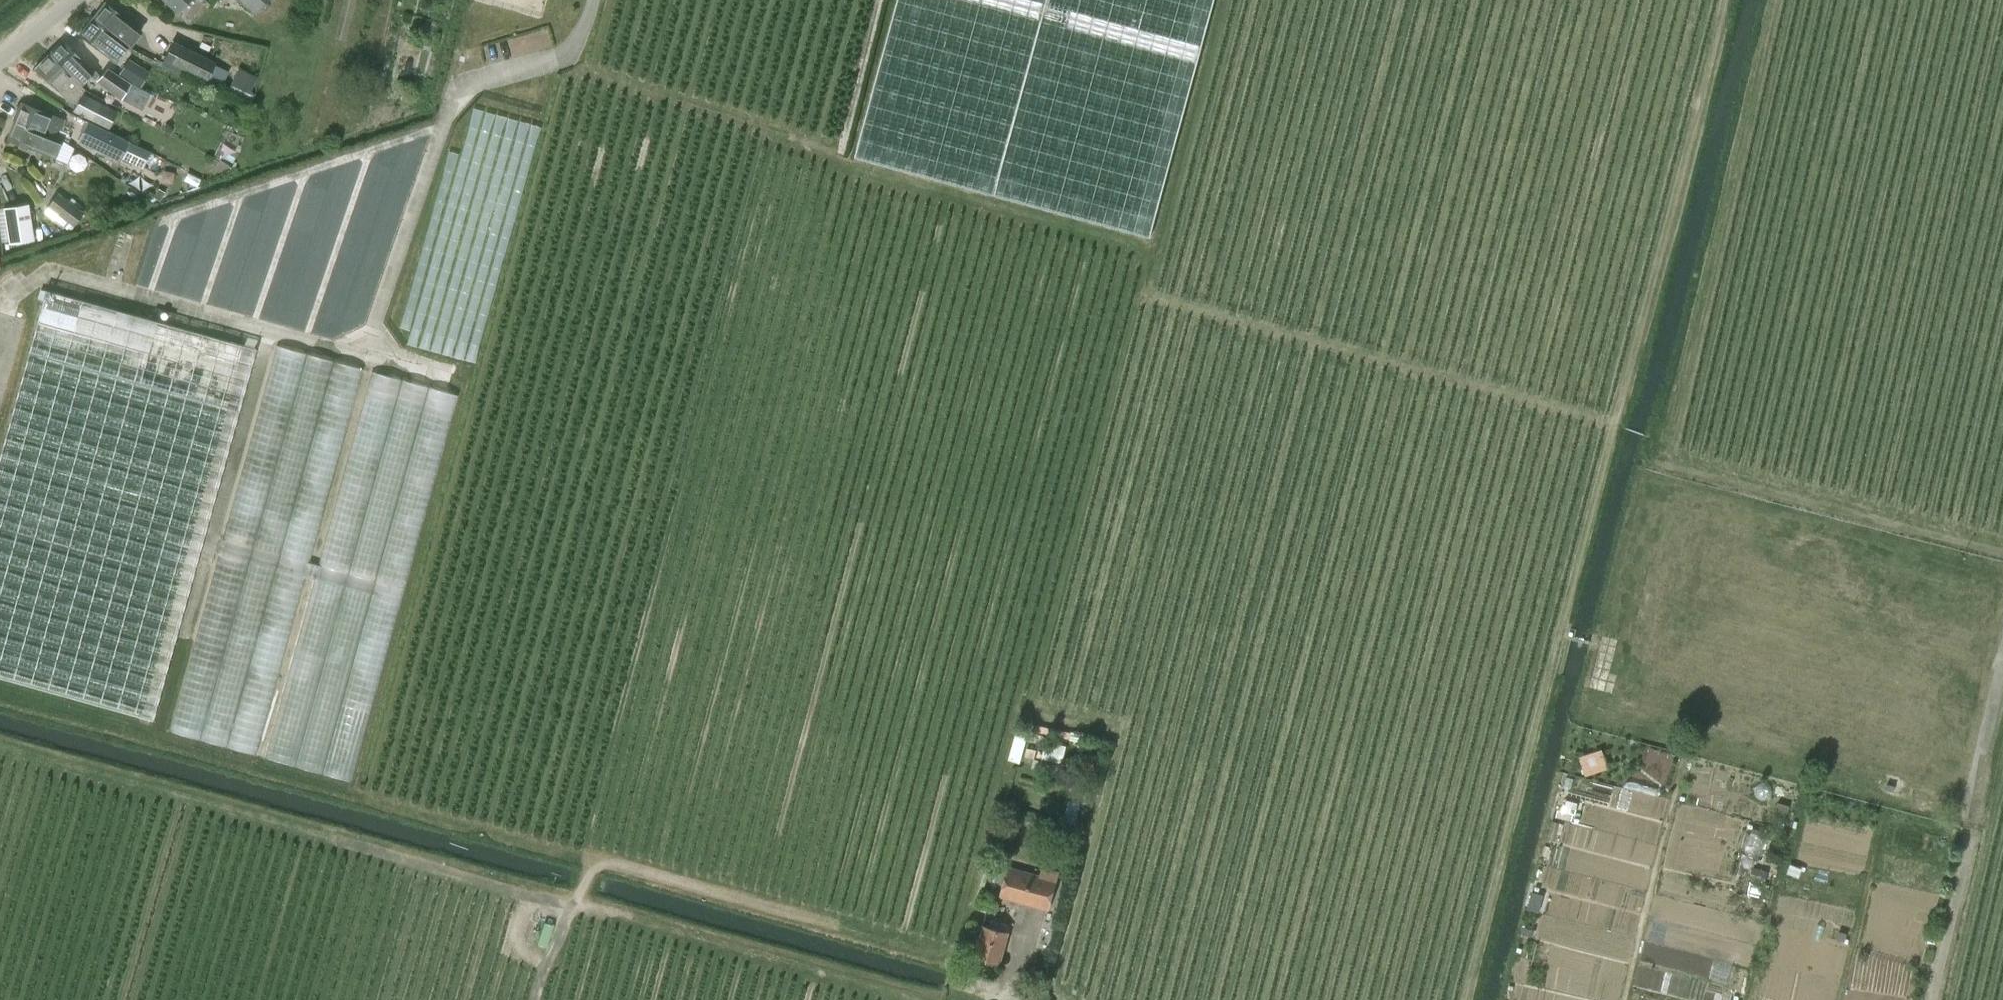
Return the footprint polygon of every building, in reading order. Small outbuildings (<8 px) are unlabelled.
[(204,0),(163,0),(178,14),(186,23),(190,24),(208,4),(204,0)] [(256,15),(269,0),(240,0),(256,15)] [(856,156),(973,189),(1149,237),(1213,0),(898,0),(856,156)] [(104,2),(91,19),(127,47),(140,31),(104,2)] [(91,19),(78,35),(114,63),(127,47),(91,19)] [(62,39),(49,53),(81,86),(91,77),(93,80),(98,75),(94,69),(92,71),(85,63),(84,63),(62,39)] [(163,61),(206,82),(208,79),(222,87),(229,72),(215,65),(216,63),(173,42),(163,61)] [(118,111),(83,93),(85,89),(81,86),(49,53),(35,68),(57,90),(66,99),(68,98),(76,102),(71,113),(108,131),(118,111)] [(136,85),(140,78),(123,67),(118,74),(136,85)] [(247,100),(254,72),(231,67),(225,94),(247,100)] [(121,100),(130,83),(108,68),(97,81),(121,100)] [(130,83),(121,100),(141,110),(150,93),(130,83)] [(21,103),(14,120),(58,137),(64,120),(21,103)] [(54,159),(62,139),(58,137),(14,120),(6,140),(54,159)] [(120,162),(130,141),(88,121),(78,141),(120,162)] [(58,193),(46,207),(73,227),(84,212),(58,193)] [(28,205),(3,209),(9,245),(34,241),(28,205)] [(0,449),(0,676),(151,719),(255,349),(45,290),(0,449)] [(266,755),(355,364),(266,344),(177,735),(266,755)] [(365,782),(452,391),(361,370),(273,762),(365,782)] [(1557,810),(1556,817),(1572,821),(1573,814),(1575,814),(1578,803),(1566,800),(1563,811),(1557,810)] [(1008,870),(1001,897),(1022,904),(1049,911),(1056,884),(1030,877),(1008,870)] [(1010,933),(1006,932),(1009,926),(991,921),(989,927),(982,925),(974,956),(1001,963),(1010,933)]
